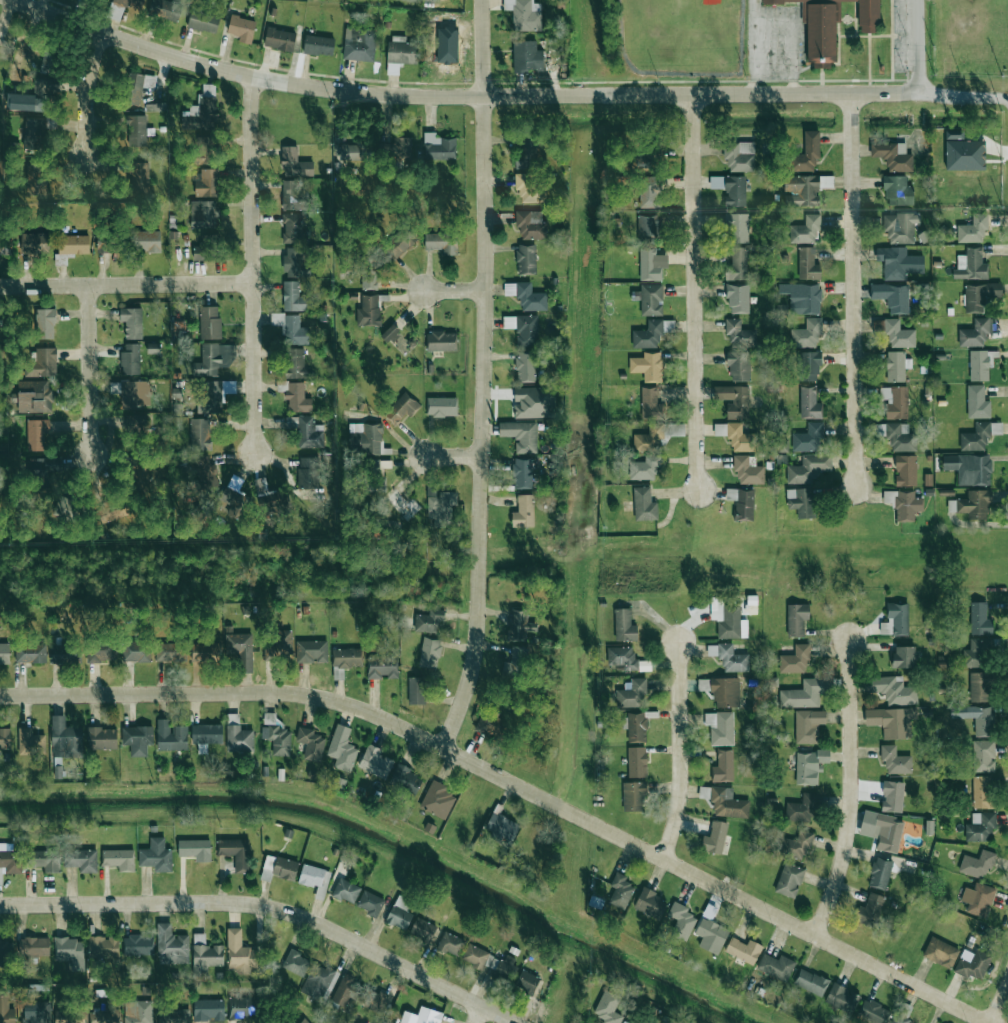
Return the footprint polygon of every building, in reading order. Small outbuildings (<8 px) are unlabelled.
[(112,4),(147,12),(147,14),(178,21),(182,4),(164,0),(113,0),(112,4)] [(504,10),(513,10),(513,31),(541,30),(540,0),(503,0),(504,10)] [(802,2),(802,24),(807,24),(808,67),(837,66),(836,21),(837,21),(836,4),(819,4),(819,0),(762,0),(762,3),(802,2)] [(824,1),(858,0),(859,33),(880,33),(879,0),(824,0),(824,1)] [(187,27),(216,35),(220,17),(191,10),(187,27)] [(238,42),(252,44),(255,20),(230,16),(227,34),(239,36),(238,42)] [(264,47),(293,52),(296,32),(267,28),(264,47)] [(344,60),(375,61),(376,30),(345,29),(344,60)] [(333,56),(335,38),(305,35),(303,53),(333,56)] [(387,74),(399,75),(399,63),(417,64),(418,43),(406,43),(406,36),(389,36),(387,74)] [(543,71),(543,50),(536,50),(536,41),(513,41),(513,72),(543,71)] [(41,70),(56,72),(58,55),(43,52),(41,70)] [(155,88),(156,75),(127,74),(126,105),(141,106),(141,88),(155,88)] [(39,95),(61,94),(61,79),(39,79),(39,95)] [(182,129),(219,129),(219,114),(215,114),(215,84),(203,84),(203,97),(198,97),(198,105),(190,105),(190,111),(182,111),(182,129)] [(147,116),(127,115),(127,146),(146,146),(147,116)] [(24,148),(43,149),(44,119),(25,119),(24,148)] [(819,130),(804,131),(805,154),(790,154),(790,172),(815,171),(815,159),(820,159),(819,130)] [(945,131),(946,170),(985,170),(985,141),(964,141),(964,131),(945,131)] [(455,138),(436,138),(436,132),(424,132),(425,159),(455,159),(455,138)] [(212,137),(196,138),(197,157),(192,157),(192,165),(213,164),(212,137)] [(410,138),(390,138),(389,158),(410,158),(410,138)] [(516,169),(536,169),(537,139),(517,139),(516,169)] [(726,172),(756,171),(755,142),(725,143),(726,172)] [(913,154),(906,154),(906,142),(870,142),(870,158),(887,158),(887,172),(913,171),(913,154)] [(365,144),(339,145),(340,161),(366,160),(365,144)] [(313,161),(298,161),(297,146),(282,146),(282,177),(313,176),(313,161)] [(631,170),(655,171),(656,154),(631,153),(631,170)] [(148,163),(132,163),(133,192),(149,191),(148,163)] [(43,201),(44,165),(27,165),(26,200),(43,201)] [(195,179),(195,197),(218,196),(218,169),(200,169),(200,179),(195,179)] [(515,174),(515,190),(520,190),(521,202),(541,202),(540,173),(515,174)] [(785,206),(819,205),(819,175),(784,176),(784,193),(785,206)] [(746,207),(745,176),(724,176),(725,207),(746,207)] [(886,205),(910,205),(910,176),(885,176),(886,205)] [(659,208),(660,178),(640,177),(639,207),(659,208)] [(282,210),(303,209),(303,180),(282,181),(282,210)] [(191,201),(190,228),(217,229),(218,201),(191,201)] [(521,239),(546,239),(546,222),(542,222),(542,211),(516,211),(515,228),(521,228),(521,239)] [(283,243),(302,244),(303,214),(283,213),(283,243)] [(748,213),(726,214),(727,243),(748,242),(748,213)] [(888,243),(914,244),(914,224),(920,224),(920,214),(883,213),(883,231),(888,231),(888,243)] [(983,242),(983,230),(988,230),(988,213),(972,214),(972,225),(957,225),(957,243),(983,242)] [(789,225),(790,243),(816,242),(816,231),(821,230),(820,214),(805,214),(805,225),(789,225)] [(638,238),(660,237),(659,216),(637,216),(638,238)] [(417,239),(405,228),(381,252),(392,264),(417,239)] [(161,252),(160,231),(134,231),(135,253),(161,252)] [(50,253),(49,233),(21,233),(21,253),(50,253)] [(425,234),(425,250),(442,250),(442,256),(457,255),(457,233),(425,234)] [(59,254),(55,254),(55,264),(67,263),(67,255),(89,255),(89,235),(58,236),(59,254)] [(201,235),(201,246),(193,246),(194,260),(210,259),(209,245),(218,245),(217,235),(201,235)] [(11,255),(11,237),(0,237),(0,255),(11,255)] [(97,253),(116,253),(116,237),(97,237),(97,253)] [(536,273),(535,245),(517,245),(517,274),(536,273)] [(285,277),(302,276),(302,247),(284,248),(285,277)] [(730,279),(747,280),(748,248),(731,247),(730,279)] [(798,279),(820,280),(821,265),(814,264),(814,247),(799,247),(798,279)] [(923,255),(906,256),(906,247),(876,248),(876,261),(883,261),(884,281),(907,280),(906,273),(924,273),(923,255)] [(988,278),(988,263),(982,263),(981,247),(966,247),(966,255),(957,256),(957,270),(953,270),(953,279),(988,278)] [(639,280),(661,280),(661,267),(667,268),(667,255),(655,255),(655,248),(640,248),(639,280)] [(361,289),(376,289),(377,259),(362,258),(361,289)] [(283,311),(307,311),(308,297),(299,296),(299,281),(284,281),(283,311)] [(547,310),(546,292),(531,293),(531,282),(504,283),(504,295),(520,295),(520,311),(547,310)] [(662,284),(640,284),(641,316),(663,315),(662,284)] [(790,314),(821,314),(820,284),(778,285),(778,293),(790,293),(790,314)] [(964,312),(984,313),(984,297),(1001,297),(1001,284),(965,284),(964,312)] [(749,313),(749,285),(728,285),(728,313),(749,313)] [(888,299),(888,314),(908,314),(908,285),(871,286),(871,299),(888,299)] [(380,326),(379,295),(362,295),(362,308),(356,308),(357,326),(380,326)] [(200,340),(221,339),(220,306),(199,307),(200,340)] [(142,339),(142,308),(120,308),(120,321),(126,321),(125,339),(142,339)] [(54,309),(36,309),(36,339),(55,339),(54,309)] [(283,345),(309,344),(309,328),(300,328),(299,314),(271,314),(271,325),(283,325),(283,345)] [(958,329),(959,347),(984,346),(983,339),(992,339),(991,317),(974,318),(974,329),(958,329)] [(538,318),(504,318),(504,328),(517,328),(517,347),(538,347),(538,318)] [(741,319),(726,318),(725,336),(731,336),(731,347),(755,347),(755,330),(740,330),(741,319)] [(791,330),(791,347),(816,347),(816,339),(822,339),(822,318),(806,318),(806,329),(791,330)] [(632,348),(659,348),(659,335),(663,335),(663,319),(647,319),(648,330),(632,330),(632,348)] [(890,347),(916,347),(915,329),(900,330),(900,319),(873,320),(874,333),(889,332),(890,347)] [(387,344),(401,332),(393,323),(380,336),(387,344)] [(456,331),(427,332),(427,352),(456,351),(456,331)] [(140,344),(122,344),(122,374),(139,375),(140,344)] [(217,376),(217,366),(234,366),(234,344),(201,344),(201,362),(192,362),(193,376),(217,376)] [(285,378),(306,378),(305,348),(284,348),(285,378)] [(27,376),(57,376),(56,349),(27,349),(27,376)] [(988,381),(989,351),(970,350),(970,381),(988,381)] [(750,381),(750,351),(728,352),(728,382),(750,381)] [(905,352),(887,351),(886,382),(905,382),(905,352)] [(629,358),(629,373),(643,372),(644,383),(662,382),(661,352),(643,353),(643,357),(629,358)] [(819,352),(797,352),(797,381),(820,381),(819,352)] [(535,353),(516,353),(516,382),(536,382),(535,353)] [(48,380),(18,381),(19,413),(53,412),(52,389),(48,389),(48,380)] [(121,408),(150,408),(149,381),(120,382),(121,408)] [(222,412),(221,381),(199,382),(200,413),(222,412)] [(304,399),(304,382),(277,382),(277,392),(287,392),(287,412),(312,412),(312,399),(304,399)] [(985,401),(984,384),(967,385),(968,419),(990,418),(990,401),(985,401)] [(749,387),(714,386),(713,400),(727,400),(727,419),(748,419),(749,387)] [(514,388),(515,418),(553,418),(552,387),(514,388)] [(800,387),(800,418),(822,418),(822,403),(816,403),(816,387),(800,387)] [(907,387),(879,387),(880,399),(886,399),(887,419),(908,419),(907,387)] [(642,419),(664,418),(663,403),(657,404),(657,388),(641,388),(642,419)] [(383,414),(397,427),(419,404),(405,391),(383,414)] [(457,397),(428,397),(427,416),(457,417),(457,397)] [(127,416),(126,432),(144,432),(144,416),(127,416)] [(314,416),(285,416),(286,429),(297,428),(298,448),(324,447),(323,425),(314,425),(314,416)] [(191,450),(211,450),(210,418),(190,419),(191,450)] [(27,451),(48,451),(47,420),(27,420),(27,451)] [(516,454),(537,453),(537,422),(499,422),(499,437),(516,437),(516,454)] [(664,422),(648,422),(648,434),(633,434),(633,451),(659,450),(659,439),(664,439),(664,422)] [(792,433),(792,451),(819,451),(819,440),(823,440),(823,422),(807,422),(807,433),(792,433)] [(382,424),(350,423),(349,453),(381,454),(382,424)] [(758,451),(757,433),(742,434),(742,423),(714,423),(714,437),(732,437),(732,452),(758,451)] [(891,452),(916,451),(916,433),(908,434),(908,423),(885,424),(886,439),(891,439),(891,452)] [(787,465),(787,484),(815,483),(815,471),(832,471),(831,454),(802,455),(803,465),(787,465)] [(629,462),(630,480),(654,479),(654,470),(660,470),(660,455),(644,455),(645,461),(629,462)] [(749,455),(735,455),(736,484),(765,484),(764,466),(749,466),(749,455)] [(916,455),(896,455),(896,486),(916,486),(916,455)] [(957,485),(990,486),(990,455),(943,455),(942,470),(958,470),(957,485)] [(219,487),(215,465),(210,465),(208,456),(195,459),(201,490),(219,487)] [(298,488),(319,488),(318,457),(298,458),(298,488)] [(24,459),(24,478),(52,478),(52,459),(24,459)] [(533,489),(534,459),(513,459),(512,488),(533,489)] [(254,479),(262,516),(291,510),(286,489),(268,492),(265,477),(254,479)] [(651,502),(650,486),(633,487),(635,521),(658,520),(657,502),(651,502)] [(230,504),(227,515),(242,519),(249,495),(221,487),(217,500),(230,504)] [(787,489),(787,509),(797,509),(798,519),(815,518),(814,488),(787,489)] [(753,520),(754,490),(726,489),(726,501),(736,501),(735,519),(753,520)] [(968,520),(990,519),(990,490),(967,490),(967,498),(956,499),(956,513),(968,513),(968,520)] [(914,498),(915,492),(883,491),(883,503),(896,503),(895,521),(914,522),(915,511),(923,512),(923,498),(914,498)] [(427,519),(434,519),(434,527),(453,528),(453,492),(438,492),(438,497),(428,497),(427,519)] [(54,499),(63,522),(78,517),(69,494),(54,499)] [(534,527),(533,494),(517,495),(518,512),(512,512),(512,527),(534,527)] [(116,526),(123,509),(100,500),(94,518),(116,526)] [(711,620),(717,620),(717,638),(747,638),(747,620),(740,620),(740,604),(723,604),(723,598),(710,598),(711,620)] [(992,635),(993,619),(987,619),(987,602),(971,602),(970,635),(992,635)] [(908,635),(908,604),(887,603),(887,623),(880,622),(880,634),(908,635)] [(809,620),(809,604),(787,605),(788,637),(805,636),(804,620),(809,620)] [(414,632),(440,633),(441,608),(429,607),(429,614),(415,614),(414,632)] [(637,625),(631,625),(631,608),(614,609),(615,641),(637,640),(637,625)] [(527,623),(527,611),(509,610),(509,640),(527,640),(527,632),(537,632),(537,623),(527,623)] [(264,660),(293,661),(293,630),(275,630),(274,643),(264,643),(264,660)] [(252,673),(252,634),(225,634),(225,653),(239,653),(238,673),(252,673)] [(438,669),(441,640),(422,638),(419,667),(438,669)] [(987,667),(987,652),(992,652),(993,639),(970,639),(970,650),(962,650),(962,667),(987,667)] [(328,662),(327,640),(296,641),(296,663),(328,662)] [(9,643),(0,643),(0,665),(10,664),(9,643)] [(122,643),(122,662),(150,661),(150,643),(122,643)] [(156,661),(186,661),(186,644),(157,643),(156,661)] [(46,663),(47,645),(16,644),(16,663),(46,663)] [(87,662),(115,661),(115,644),(87,644),(87,662)] [(192,661),(218,662),(219,645),(192,644),(192,661)] [(733,644),(707,644),(707,657),(723,657),(723,672),(749,672),(749,654),(733,654),(733,644)] [(795,655),(779,655),(779,673),(806,672),(805,660),(810,660),(809,644),(795,644),(795,655)] [(80,664),(80,646),(51,646),(51,663),(80,664)] [(526,647),(512,646),(511,663),(503,662),(503,678),(525,678),(526,647)] [(893,667),(914,668),(915,647),(894,646),(893,667)] [(368,679),(398,678),(397,656),(367,657),(368,679)] [(970,701),(990,701),(989,671),(969,672),(970,701)] [(408,677),(408,704),(425,704),(424,676),(408,677)] [(917,704),(916,686),(902,686),(902,676),(867,677),(867,693),(885,692),(885,705),(917,704)] [(739,678),(712,678),(712,707),(739,707),(739,678)] [(820,678),(802,678),(802,689),(779,690),(779,707),(821,706),(820,678)] [(624,689),(615,689),(615,707),(642,707),(641,695),(646,695),(646,679),(624,679),(624,689)] [(974,736),(992,736),(991,706),(974,706),(974,736)] [(864,709),(865,725),(882,724),(882,739),(910,738),(910,721),(916,721),(916,708),(864,709)] [(795,743),(817,743),(817,724),(825,723),(825,710),(794,710),(795,743)] [(498,737),(505,720),(481,711),(474,727),(498,737)] [(710,745),(733,745),(733,711),(704,712),(704,725),(709,725),(710,745)] [(253,730),(239,729),(239,714),(227,713),(226,751),(252,751),(253,730)] [(627,742),(645,742),(645,713),(622,714),(622,729),(627,729),(627,742)] [(52,757),(81,756),(81,727),(65,727),(64,715),(51,715),(52,757)] [(187,750),(187,725),(171,726),(170,718),(157,719),(157,750),(187,750)] [(326,755),(335,758),(333,767),(350,772),(358,747),(346,744),(351,727),(336,723),(326,755)] [(146,756),(147,744),(152,744),(153,726),(122,725),(121,745),(130,745),(129,756),(146,756)] [(272,739),(272,754),(289,755),(290,727),(261,726),(261,739),(272,739)] [(321,761),(325,736),(313,734),(314,729),(298,726),(295,741),(305,743),(303,758),(321,761)] [(44,735),(31,735),(31,727),(18,727),(18,754),(45,754),(44,735)] [(88,727),(88,748),(116,749),(116,728),(88,727)] [(0,728),(0,748),(10,748),(10,728),(0,728)] [(972,771),(994,771),(994,740),(972,740),(972,771)] [(382,750),(368,743),(357,766),(384,779),(393,761),(379,754),(382,750)] [(895,744),(880,744),(880,762),(885,762),(886,773),(911,773),(910,755),(896,756),(895,744)] [(646,746),(628,747),(628,777),(646,777),(646,746)] [(711,765),(711,781),(733,781),(732,749),(717,750),(717,765),(711,765)] [(795,784),(819,785),(820,751),(796,751),(795,784)] [(414,796),(423,775),(397,764),(388,785),(414,796)] [(992,808),(992,775),(972,776),(973,808),(992,808)] [(903,781),(883,780),(881,811),(902,812),(903,781)] [(445,819),(457,793),(431,781),(419,808),(445,819)] [(644,782),(622,782),(623,811),(645,811),(644,782)] [(709,802),(714,802),(713,816),(748,817),(749,800),(732,799),(732,787),(709,786),(709,802)] [(785,802),(785,820),(813,821),(814,793),(802,792),(802,802),(785,802)] [(489,837),(500,842),(502,837),(511,842),(520,824),(492,811),(484,828),(492,831),(489,837)] [(971,813),(971,823),(964,824),(965,841),(989,840),(989,828),(995,828),(995,812),(971,813)] [(903,823),(895,821),(895,817),(877,813),(874,825),(880,826),(875,848),(896,853),(903,823)] [(708,836),(703,835),(700,850),(721,854),(728,823),(712,819),(708,836)] [(814,833),(799,829),(796,840),(782,837),(778,853),(802,859),(804,849),(809,850),(814,833)] [(138,866),(154,865),(154,872),(171,871),(171,848),(164,848),(163,837),(149,837),(150,848),(138,848),(138,866)] [(209,839),(177,840),(178,856),(195,856),(195,862),(210,862),(209,839)] [(234,855),(234,873),(248,872),(248,839),(217,839),(217,856),(234,855)] [(2,884),(1,873),(22,873),(22,851),(12,851),(12,842),(0,843),(0,884),(2,884)] [(64,867),(79,866),(79,873),(96,872),(96,849),(63,850),(64,867)] [(991,869),(996,853),(981,849),(978,859),(963,854),(958,871),(983,879),(987,868),(991,869)] [(59,872),(59,850),(27,851),(27,866),(44,866),(44,872),(59,872)] [(101,865),(118,865),(118,871),(133,871),(133,850),(101,850),(101,865)] [(294,880),(298,862),(266,854),(260,879),(270,881),(271,875),(294,880)] [(886,890),(892,861),(874,857),(867,885),(886,890)] [(774,891),(794,898),(805,869),(784,861),(774,891)] [(298,882),(317,887),(314,898),(323,900),(330,871),(302,863),(298,882)] [(634,886),(624,881),(626,876),(616,871),(609,885),(614,888),(607,902),(624,909),(634,886)] [(353,904),(360,887),(339,877),(331,895),(353,904)] [(995,888),(975,882),(972,889),(964,886),(960,900),(968,903),(965,911),(985,918),(995,888)] [(633,908),(660,918),(667,898),(641,888),(633,908)] [(384,898),(362,891),(357,906),(367,909),(365,914),(377,918),(384,898)] [(858,905),(854,921),(876,926),(883,896),(869,892),(865,907),(858,905)] [(412,914),(406,911),(410,900),(396,894),(385,922),(405,930),(412,914)] [(667,914),(676,919),(670,934),(686,941),(697,917),(686,912),(688,907),(673,900),(667,914)] [(694,934),(701,937),(697,946),(717,954),(728,929),(710,921),(716,907),(708,903),(694,934)] [(409,933),(429,942),(436,925),(416,916),(409,933)] [(157,923),(157,963),(189,962),(188,934),(173,935),(173,922),(157,923)] [(228,928),(228,974),(250,974),(250,967),(257,967),(256,947),(241,948),(241,928),(228,928)] [(437,947),(457,957),(465,940),(444,931),(437,947)] [(193,976),(206,976),(206,966),(223,965),(223,945),(205,945),(204,933),(192,933),(193,976)] [(123,935),(123,955),(153,954),(152,935),(123,935)] [(118,936),(88,937),(88,957),(118,956),(118,936)] [(922,956),(951,969),(959,948),(930,936),(922,956)] [(18,938),(19,957),(50,955),(49,937),(18,938)] [(54,937),(53,960),(70,960),(70,971),(83,971),(83,938),(54,937)] [(753,965),(762,945),(748,939),(746,944),(730,937),(724,951),(753,965)] [(10,967),(10,938),(0,938),(0,966),(10,967)] [(460,959),(481,969),(489,952),(468,943),(460,959)] [(980,980),(992,956),(976,948),(973,954),(963,949),(953,971),(968,979),(970,975),(980,980)] [(311,959),(289,949),(281,967),(302,977),(311,959)] [(780,954),(777,959),(763,952),(756,968),(785,982),(795,961),(780,954)] [(509,980),(519,960),(506,954),(502,962),(492,957),(486,969),(509,980)] [(320,1002),(335,971),(314,961),(299,991),(320,1002)] [(793,985),(822,996),(828,980),(800,968),(793,985)] [(514,987),(533,994),(540,977),(521,969),(514,987)] [(347,1007),(356,979),(341,974),(332,1002),(347,1007)] [(851,1014),(860,995),(833,982),(824,1001),(851,1014)] [(380,1013),(388,996),(367,987),(359,1003),(380,1013)] [(623,1015),(613,1011),(620,997),(604,989),(592,1013),(603,1018),(601,1022),(619,1022),(623,1015)] [(15,1008),(7,1008),(7,995),(0,995),(0,1022),(15,1022),(15,1008)] [(228,997),(229,1019),(255,1018),(254,997),(228,997)] [(223,998),(192,999),(193,1020),(223,1019),(223,998)] [(865,998),(857,1015),(874,1022),(885,1022),(891,1011),(865,998)] [(152,1001),(124,1000),(124,1022),(152,1022),(152,1001)] [(23,1002),(22,1022),(48,1022),(49,1003),(23,1002)] [(441,1012),(420,1005),(417,1015),(403,1010),(399,1022),(437,1022),(441,1012)] [(117,1008),(108,1009),(109,1021),(118,1021),(117,1008)] [(185,1008),(157,1009),(158,1022),(185,1022),(185,1008)] [(54,1009),(54,1022),(84,1022),(85,1010),(54,1009)] [(912,1017),(895,1012),(891,1022),(910,1022),(912,1017)]
